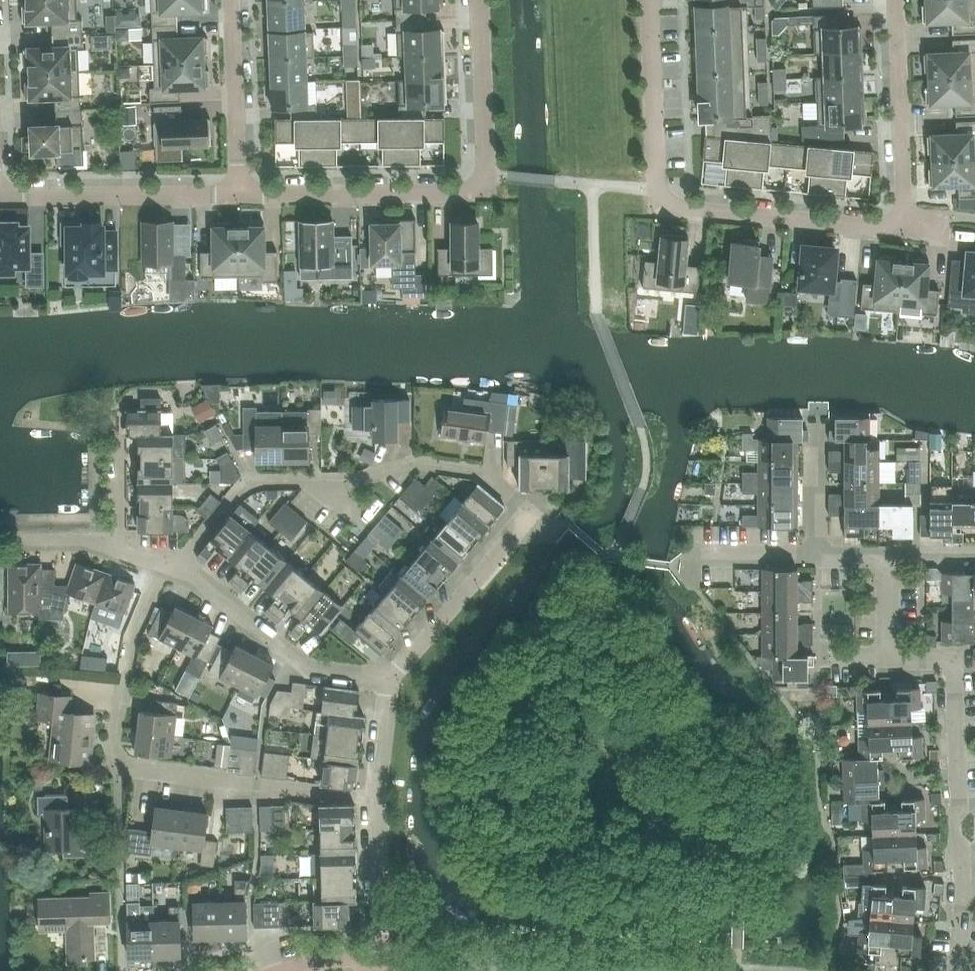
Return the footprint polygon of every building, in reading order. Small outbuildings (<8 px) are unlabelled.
[(53,34),(83,33),(82,18),(78,18),(77,0),(27,0),(27,4),(22,5),(23,22),(52,21),(53,34)] [(178,25),(177,11),(207,10),(206,0),(151,0),(152,26),(178,25)] [(268,1),(269,26),(304,24),(303,0),(312,0),(289,0),(268,1)] [(342,9),(355,8),(355,0),(342,0),(342,9)] [(396,20),(426,18),(426,7),(443,6),(443,0),(395,0),(396,20)] [(927,4),(922,4),(923,22),(952,20),(952,34),(974,33),(974,0),(927,0),(927,4)] [(765,17),(764,5),(755,6),(756,18),(765,17)] [(743,28),(742,6),(696,8),(697,30),(743,28)] [(132,37),(144,38),(146,15),(119,13),(119,25),(133,25),(132,37)] [(863,51),(862,26),(840,27),(839,14),(813,15),(815,53),(863,51)] [(396,20),(397,57),(445,55),(444,29),(426,30),(426,18),(396,20)] [(381,40),(394,41),(395,20),(368,19),(368,31),(382,31),(381,40)] [(178,38),(178,25),(152,26),(154,64),(203,62),(203,54),(208,54),(208,37),(178,38)] [(697,30),(698,51),(744,50),(743,28),(697,30)] [(270,59),(305,58),(315,57),(314,31),(269,33),(270,59)] [(84,48),(83,33),(53,34),(53,47),(24,48),(25,66),(30,66),(30,73),(80,71),(79,48),(84,48)] [(757,38),(757,49),(766,49),(766,38),(757,38)] [(930,78),(974,76),(974,38),(953,39),(953,52),(924,54),(924,71),(930,71),(930,78)] [(343,45),(344,55),(357,55),(357,44),(343,45)] [(757,61),(767,60),(766,49),(757,49),(757,61)] [(745,72),(744,50),(698,51),(699,73),(745,72)] [(816,76),(816,77),(864,75),(863,51),(815,53),(815,54),(824,53),(825,76),(816,76)] [(344,66),(357,66),(357,55),(344,55),(344,66)] [(446,79),(445,55),(397,57),(398,58),(407,58),(408,80),(398,80),(398,81),(446,79)] [(306,81),(305,58),(270,59),(271,82),(306,81)] [(363,68),(376,68),(376,58),(363,58),(363,68)] [(155,87),(150,87),(150,102),(181,101),(180,88),(210,87),(209,69),(204,69),(203,62),(154,64),(155,87)] [(773,68),(773,79),(787,78),(786,68),(773,68)] [(55,97),(56,110),(81,109),(80,71),(30,73),(30,81),(25,81),(26,98),(55,97)] [(699,73),(700,95),(745,93),(745,72),(699,73)] [(816,77),(817,101),(865,99),(864,75),(816,77)] [(930,78),(930,86),(925,86),(926,103),(955,102),(956,115),(974,115),(974,76),(930,78)] [(773,79),(774,89),(787,89),(787,78),(773,79)] [(425,104),(447,103),(446,79),(398,81),(400,118),(402,118),(426,117),(425,104)] [(291,106),(291,118),(317,118),(317,104),(307,104),(306,81),(271,82),(272,107),(291,106)] [(758,81),(759,93),(768,92),(768,81),(758,81)] [(759,105),(769,105),(768,92),(759,93),(759,105)] [(715,136),(748,139),(772,141),(771,114),(746,115),(745,93),(700,95),(701,118),(714,118),(715,136)] [(866,124),(866,123),(865,99),(817,101),(818,139),(844,138),(844,125),(866,124)] [(154,106),(157,161),(184,159),(183,145),(212,144),(211,118),(182,119),(181,105),(154,106)] [(362,117),(361,105),(348,105),(348,118),(362,117)] [(85,164),(82,109),(81,109),(56,110),(56,124),(32,125),(33,136),(25,137),(25,150),(33,149),(33,152),(57,151),(58,165),(85,164)] [(445,117),(426,117),(402,118),(402,165),(421,165),(421,145),(424,141),(445,141),(445,117)] [(300,166),(318,166),(318,123),(318,118),(317,118),(291,118),(275,118),(275,142),(296,142),(300,146),(300,166)] [(318,118),(318,123),(318,166),(337,166),(337,145),(341,142),(360,142),(360,118),(318,118)] [(383,165),(402,165),(402,118),(400,118),(360,118),(360,142),(380,141),(383,145),(383,165)] [(933,160),(974,158),(974,157),(973,157),(972,135),(974,135),(974,120),(956,121),(956,134),(927,135),(928,153),(933,152),(933,160)] [(748,139),(715,136),(705,135),(703,159),(704,160),(704,159),(724,161),(727,165),(725,185),(744,187),(748,139)] [(768,165),(788,167),(790,143),(772,141),(748,139),(744,187),(762,188),(764,168),(768,165)] [(808,193),(827,194),(831,147),(790,143),(788,167),(807,168),(810,172),(808,193)] [(851,173),(871,174),(871,175),(872,175),(874,151),(831,147),(827,194),(846,196),(847,176),(851,173)] [(958,184),(959,197),(974,196),(974,158),(933,160),(934,167),(928,168),(929,185),(958,184)] [(388,223),(372,224),(372,263),(393,262),(393,287),(403,287),(403,296),(427,296),(426,273),(416,273),(415,252),(417,252),(416,219),(387,219),(388,223)] [(334,220),(300,221),(300,236),(301,249),(301,265),(302,265),(302,278),(333,278),(353,277),(352,245),(352,236),(341,236),(334,236),(334,220)] [(174,255),(173,221),(143,221),(143,264),(172,263),(172,279),(183,279),(186,279),(186,255),(174,255)] [(201,276),(239,276),(239,227),(232,227),(231,221),(214,222),(214,251),(201,251),(201,276)] [(246,226),(239,227),(239,276),(263,276),(263,281),(278,281),(277,250),(264,251),(264,221),(246,221),(246,226)] [(28,226),(17,226),(17,222),(15,222),(13,222),(3,222),(1,222),(0,222),(0,271),(13,271),(13,265),(27,265),(27,285),(44,285),(43,255),(28,255),(28,226)] [(103,271),(102,269),(117,269),(117,231),(102,231),(102,227),(79,227),(79,222),(62,222),(62,243),(69,243),(69,271),(72,271),(72,276),(85,276),(85,271),(103,271)] [(478,223),(452,223),(452,247),(438,247),(438,274),(493,274),(493,247),(478,247),(478,223)] [(688,235),(662,233),(660,261),(645,260),(643,287),(697,292),(700,265),(685,264),(688,235)] [(733,241),(729,281),(748,282),(747,299),(768,301),(772,261),(758,260),(760,239),(743,238),(743,242),(733,241)] [(804,246),(800,286),(830,289),(829,299),(827,314),(838,315),(854,316),(857,279),(841,278),(841,281),(833,281),(836,249),(804,246)] [(949,304),(964,306),(963,310),(974,311),(974,252),(968,252),(967,264),(953,263),(949,304)] [(896,261),(896,256),(879,254),(876,283),(863,282),(861,308),(899,311),(903,262),(896,261)] [(911,262),(903,262),(899,311),(900,311),(901,302),(923,304),(922,313),(937,315),(939,289),(926,288),(929,259),(911,257),(911,262)] [(183,279),(172,279),(173,298),(195,297),(195,279),(186,279),(183,279)] [(130,434),(139,435),(139,434),(161,434),(161,433),(161,397),(141,397),(141,409),(127,409),(127,426),(130,426),(130,434)] [(410,420),(410,399),(373,398),(373,405),(353,405),(354,428),(373,428),(373,440),(398,440),(398,420),(410,420)] [(508,403),(491,400),(489,412),(446,406),(442,436),(486,442),(488,430),(504,432),(505,419),(508,403)] [(516,413),(517,405),(507,403),(506,412),(505,419),(504,432),(503,434),(513,436),(516,413)] [(283,462),(283,424),(283,411),(257,411),(257,407),(243,407),(243,434),(229,434),(236,450),(244,449),(257,449),(257,462),(283,462)] [(308,411),(283,411),(283,424),(283,462),(309,462),(309,434),(322,434),(322,409),(308,409),(308,411)] [(768,439),(798,439),(809,439),(809,431),(803,431),(803,417),(768,417),(768,438),(768,439)] [(829,439),(845,439),(870,439),(870,438),(870,417),(835,417),(835,431),(829,431),(829,439)] [(743,428),(743,439),(753,439),(753,438),(753,428),(743,428)] [(915,439),(929,438),(929,432),(916,429),(915,439)] [(161,434),(139,434),(139,435),(139,449),(142,449),(142,457),(185,458),(186,433),(161,433),(161,434)] [(758,450),(758,460),(798,460),(798,439),(768,439),(768,438),(753,438),(753,439),(743,439),(743,449),(758,450)] [(845,449),(829,449),(829,460),(879,461),(880,438),(870,438),(870,439),(845,439),(845,449)] [(508,440),(508,464),(520,465),(520,488),(545,488),(545,453),(545,440),(508,440)] [(568,454),(545,453),(545,488),(569,488),(569,480),(582,480),(582,440),(568,440),(568,454)] [(901,460),(918,460),(918,447),(901,447),(901,460)] [(217,458),(221,466),(232,460),(228,452),(217,458)] [(185,482),(185,458),(142,457),(142,466),(139,466),(139,481),(173,482),(185,482)] [(232,460),(221,466),(221,483),(236,483),(241,477),(232,460)] [(798,482),(798,460),(758,460),(758,471),(743,471),(743,482),(798,482)] [(879,482),(879,461),(829,460),(829,471),(845,471),(845,482),(879,482)] [(920,483),(920,460),(907,460),(908,483),(909,483),(920,483)] [(427,503),(435,493),(443,484),(436,478),(428,487),(416,477),(408,487),(427,503)] [(142,497),(142,505),(173,505),(173,482),(139,481),(139,497),(142,497)] [(758,493),(758,503),(798,503),(798,482),(743,482),(743,493),(758,493)] [(839,504),(844,504),(849,504),(879,504),(879,503),(879,482),(845,482),(845,493),(829,493),(829,504),(839,504)] [(479,483),(463,502),(489,524),(490,524),(487,522),(492,516),(494,518),(505,505),(479,483)] [(920,483),(909,483),(909,503),(913,503),(921,503),(921,483),(920,483)] [(419,512),(427,503),(408,487),(400,497),(419,512)] [(951,487),(951,501),(952,501),(953,522),(974,522),(974,487),(951,487)] [(215,508),(221,501),(211,493),(206,500),(215,508)] [(360,515),(367,521),(382,502),(374,496),(360,515)] [(210,515),(215,508),(206,500),(200,507),(210,515)] [(920,536),(942,536),(942,542),(952,542),(953,533),(953,522),(952,501),(951,501),(930,501),(930,515),(920,515),(920,536)] [(269,522),(280,531),(296,511),(285,502),(269,522)] [(479,536),(489,524),(463,502),(447,520),(472,541),(477,535),(479,536)] [(798,526),(798,503),(758,503),(758,514),(743,514),(743,525),(798,526)] [(879,504),(879,526),(893,526),(893,536),(913,536),(913,503),(909,503),(879,503),(879,504)] [(839,515),(839,504),(829,504),(829,515),(839,515)] [(865,526),(879,526),(879,504),(849,504),(844,504),(844,536),(865,536),(865,526)] [(190,525),(189,519),(183,513),(173,513),(173,505),(142,505),(142,513),(139,513),(139,530),(190,530),(190,525)] [(296,511),(280,531),(292,540),(308,521),(296,511)] [(217,547),(221,550),(229,556),(251,530),(231,514),(211,538),(218,544),(217,547)] [(404,530),(385,514),(377,523),(396,539),(404,530)] [(458,561),(469,549),(466,547),(472,541),(447,520),(432,538),(458,561)] [(388,549),(396,539),(377,523),(369,533),(388,549)] [(269,545),(251,530),(229,556),(241,566),(243,564),(249,569),(269,545)] [(953,533),(952,542),(963,542),(963,533),(953,533)] [(448,573),(458,561),(432,538),(416,557),(441,577),(446,571),(448,573)] [(213,551),(206,545),(197,556),(205,562),(213,551)] [(249,569),(255,574),(253,577),(266,587),(287,560),(269,545),(249,569)] [(368,561),(355,550),(346,560),(359,571),(368,561)] [(436,583),(441,577),(416,557),(401,575),(428,597),(438,585),(436,583)] [(280,594),(286,600),(306,575),(287,560),(266,587),(278,597),(280,594)] [(55,584),(53,609),(50,609),(50,618),(63,619),(71,593),(96,602),(106,572),(77,562),(70,585),(55,584)] [(41,568),(28,568),(28,564),(10,564),(10,612),(41,612),(41,609),(50,609),(53,609),(55,584),(41,583),(41,568)] [(428,597),(401,575),(393,568),(378,587),(386,593),(410,613),(415,607),(417,609),(428,597)] [(797,568),(763,568),(763,590),(813,590),(813,579),(797,579),(797,568)] [(936,579),(936,568),(926,568),(926,579),(936,579)] [(228,581),(235,586),(243,576),(237,571),(228,581)] [(106,572),(96,602),(125,612),(135,582),(106,572)] [(974,577),(973,577),(973,572),(942,572),(942,593),(952,593),(952,606),(974,606),(974,577)] [(290,607),(302,617),(324,590),(306,575),(286,600),(292,605),(290,607)] [(243,576),(235,586),(242,592),(250,582),(243,576)] [(310,620),(309,622),(321,632),(343,606),(324,590),(302,617),(303,617),(305,615),(310,620)] [(813,601),(813,590),(763,590),(763,612),(797,612),(797,601),(813,601)] [(386,593),(370,611),(397,633),(407,621),(405,620),(410,613),(386,593)] [(265,611),(272,617),(280,606),(273,601),(265,611)] [(149,632),(178,647),(194,615),(176,606),(172,612),(162,606),(149,632)] [(278,622),(287,612),(280,606),(272,617),(278,622)] [(974,606),(952,606),(952,620),(942,620),(942,641),(966,641),(966,636),(974,636),(974,606)] [(390,638),(394,632),(396,634),(397,633),(370,611),(355,629),(341,618),(333,628),(352,644),(360,634),(381,652),(392,639),(390,638)] [(797,623),(797,612),(763,612),(763,633),(813,633),(813,623),(797,623)] [(221,637),(210,631),(214,625),(194,615),(178,647),(194,655),(186,670),(200,677),(221,637)] [(297,637),(305,627),(298,621),(290,632),(297,637)] [(773,655),(797,655),(797,644),(813,644),(813,633),(763,633),(763,655),(773,655)] [(937,646),(937,641),(937,635),(927,635),(927,646),(937,646)] [(223,645),(221,649),(210,671),(239,686),(255,654),(236,644),(233,651),(223,645)] [(42,651),(26,651),(26,665),(42,665),(42,651)] [(81,668),(106,670),(108,657),(82,654),(81,668)] [(275,664),(255,654),(239,686),(258,696),(275,664)] [(814,655),(797,655),(773,655),(773,677),(797,677),(797,687),(808,687),(808,663),(814,663),(814,655)] [(293,682),(292,692),(291,706),(303,708),(306,683),(293,682)] [(937,693),(937,683),(927,683),(928,694),(937,693)] [(325,685),(322,711),(330,712),(330,711),(354,714),(354,713),(355,706),(357,706),(359,690),(325,685)] [(827,696),(837,695),(837,685),(827,685),(827,696)] [(897,693),(889,693),(890,722),(912,722),(912,708),(921,707),(920,687),(897,688),(897,693)] [(881,688),(857,689),(858,724),(868,723),(890,722),(889,693),(881,693),(881,688)] [(278,705),(272,704),(271,714),(290,716),(291,706),(292,692),(280,690),(278,705)] [(41,693),(39,717),(56,719),(52,758),(90,762),(95,715),(68,712),(70,696),(41,693)] [(178,702),(149,698),(148,710),(141,709),(138,730),(174,735),(178,702)] [(315,733),(327,735),(359,739),(360,731),(362,731),(365,714),(354,713),(354,714),(330,711),(330,712),(322,711),(319,710),(315,733)] [(890,722),(868,723),(858,724),(860,757),(878,757),(883,757),(883,752),(891,752),(890,722)] [(912,722),(890,722),(891,752),(899,751),(899,756),(923,755),(922,735),(913,735),(912,722)] [(171,756),(174,735),(138,730),(136,752),(171,756)] [(311,757),(324,758),(359,763),(361,747),(358,747),(359,739),(327,735),(315,733),(314,733),(311,757)] [(214,742),(215,763),(223,763),(223,742),(214,742)] [(244,748),(230,746),(227,771),(241,773),(244,748)] [(830,759),(840,758),(840,747),(829,748),(830,759)] [(257,749),(244,748),(241,773),(254,774),(257,749)] [(939,749),(937,749),(929,750),(930,761),(940,761),(939,749)] [(262,775),(274,777),(277,752),(265,751),(262,775)] [(290,754),(277,752),(274,777),(287,778),(290,754)] [(878,771),(878,757),(860,757),(843,757),(844,779),(884,778),(884,770),(878,771)] [(357,778),(359,763),(324,758),(321,783),(353,787),(354,778),(357,778)] [(918,774),(937,772),(936,761),(917,762),(918,774)] [(879,786),(885,786),(884,778),(844,779),(845,801),(861,801),(861,800),(879,800),(879,799),(879,786)] [(931,804),(942,804),(941,793),(931,793),(931,804)] [(39,813),(48,813),(49,849),(63,849),(64,856),(91,855),(90,826),(80,827),(79,808),(69,808),(68,795),(38,795),(39,813)] [(894,833),(916,832),(916,818),(925,818),(924,798),(901,798),(901,803),(893,804),(894,833)] [(872,820),(872,834),(894,833),(893,804),(885,804),(885,799),(879,799),(879,800),(861,800),(861,801),(862,820),(872,820)] [(352,820),(355,819),(355,803),(320,804),(321,829),(352,828),(352,820)] [(832,803),(833,825),(842,824),(841,803),(832,803)] [(261,830),(272,830),(273,830),(273,805),(260,805),(261,830)] [(285,805),(273,805),(273,830),(286,829),(285,805)] [(126,851),(137,853),(150,854),(152,841),(178,845),(182,810),(156,806),(153,830),(129,827),(126,851)] [(240,831),(240,806),(227,807),(227,832),(240,831)] [(253,806),(240,806),(240,831),(253,831),(253,806)] [(208,813),(182,810),(178,845),(203,848),(201,864),(214,866),(217,841),(204,839),(208,813)] [(321,829),(321,852),(356,851),(355,836),(353,836),(352,828),(321,829)] [(916,832),(894,833),(896,862),(904,862),(904,867),(928,866),(927,846),(917,846),(916,832)] [(888,863),(896,862),(894,833),(872,834),(873,848),(863,848),(864,863),(844,864),(844,875),(854,875),(866,874),(865,868),(888,868),(888,863)] [(313,877),(314,876),(322,876),(354,875),(353,867),(356,867),(356,851),(321,852),(312,853),(313,877)] [(261,854),(262,863),(274,863),(274,854),(261,854)] [(934,860),(934,871),(944,871),(944,860),(934,860)] [(354,875),(322,876),(314,876),(315,899),(322,899),(322,900),(349,899),(349,900),(357,900),(357,883),(354,883),(354,875)] [(854,885),(854,875),(844,875),(845,886),(854,885)] [(236,901),(220,901),(221,933),(221,937),(247,936),(246,879),(236,879),(236,901)] [(871,902),(870,916),(892,918),(894,889),(886,888),(887,883),(863,881),(861,902),(871,902)] [(945,884),(935,883),(934,894),(944,895),(945,884)] [(914,920),(915,906),(925,907),(926,886),(903,884),(902,889),(894,889),(892,918),(914,920)] [(68,962),(87,962),(87,958),(95,957),(93,922),(109,921),(108,892),(91,892),(92,896),(40,898),(40,926),(58,926),(58,929),(67,929),(68,962)] [(349,915),(349,900),(349,899),(322,900),(322,899),(315,899),(314,899),(314,902),(310,902),(310,914),(315,913),(315,925),(347,924),(347,915),(349,915)] [(140,901),(128,902),(129,956),(155,956),(154,921),(141,921),(140,901)] [(221,937),(221,933),(220,901),(194,902),(195,937),(221,937)] [(279,901),(267,902),(267,926),(280,926),(280,912),(279,901)] [(255,927),(267,926),(267,902),(254,902),(255,927)] [(170,920),(154,921),(155,956),(181,955),(180,906),(169,906),(170,920)] [(286,916),(280,912),(280,926),(301,925),(301,915),(286,916)] [(869,930),(859,929),(858,950),(882,952),(882,947),(890,947),(892,918),(870,916),(869,930)] [(914,920),(892,918),(890,947),(898,948),(897,953),(921,955),(923,934),(913,934),(914,920)] [(876,964),(851,961),(850,970),(875,970),(876,964)]
